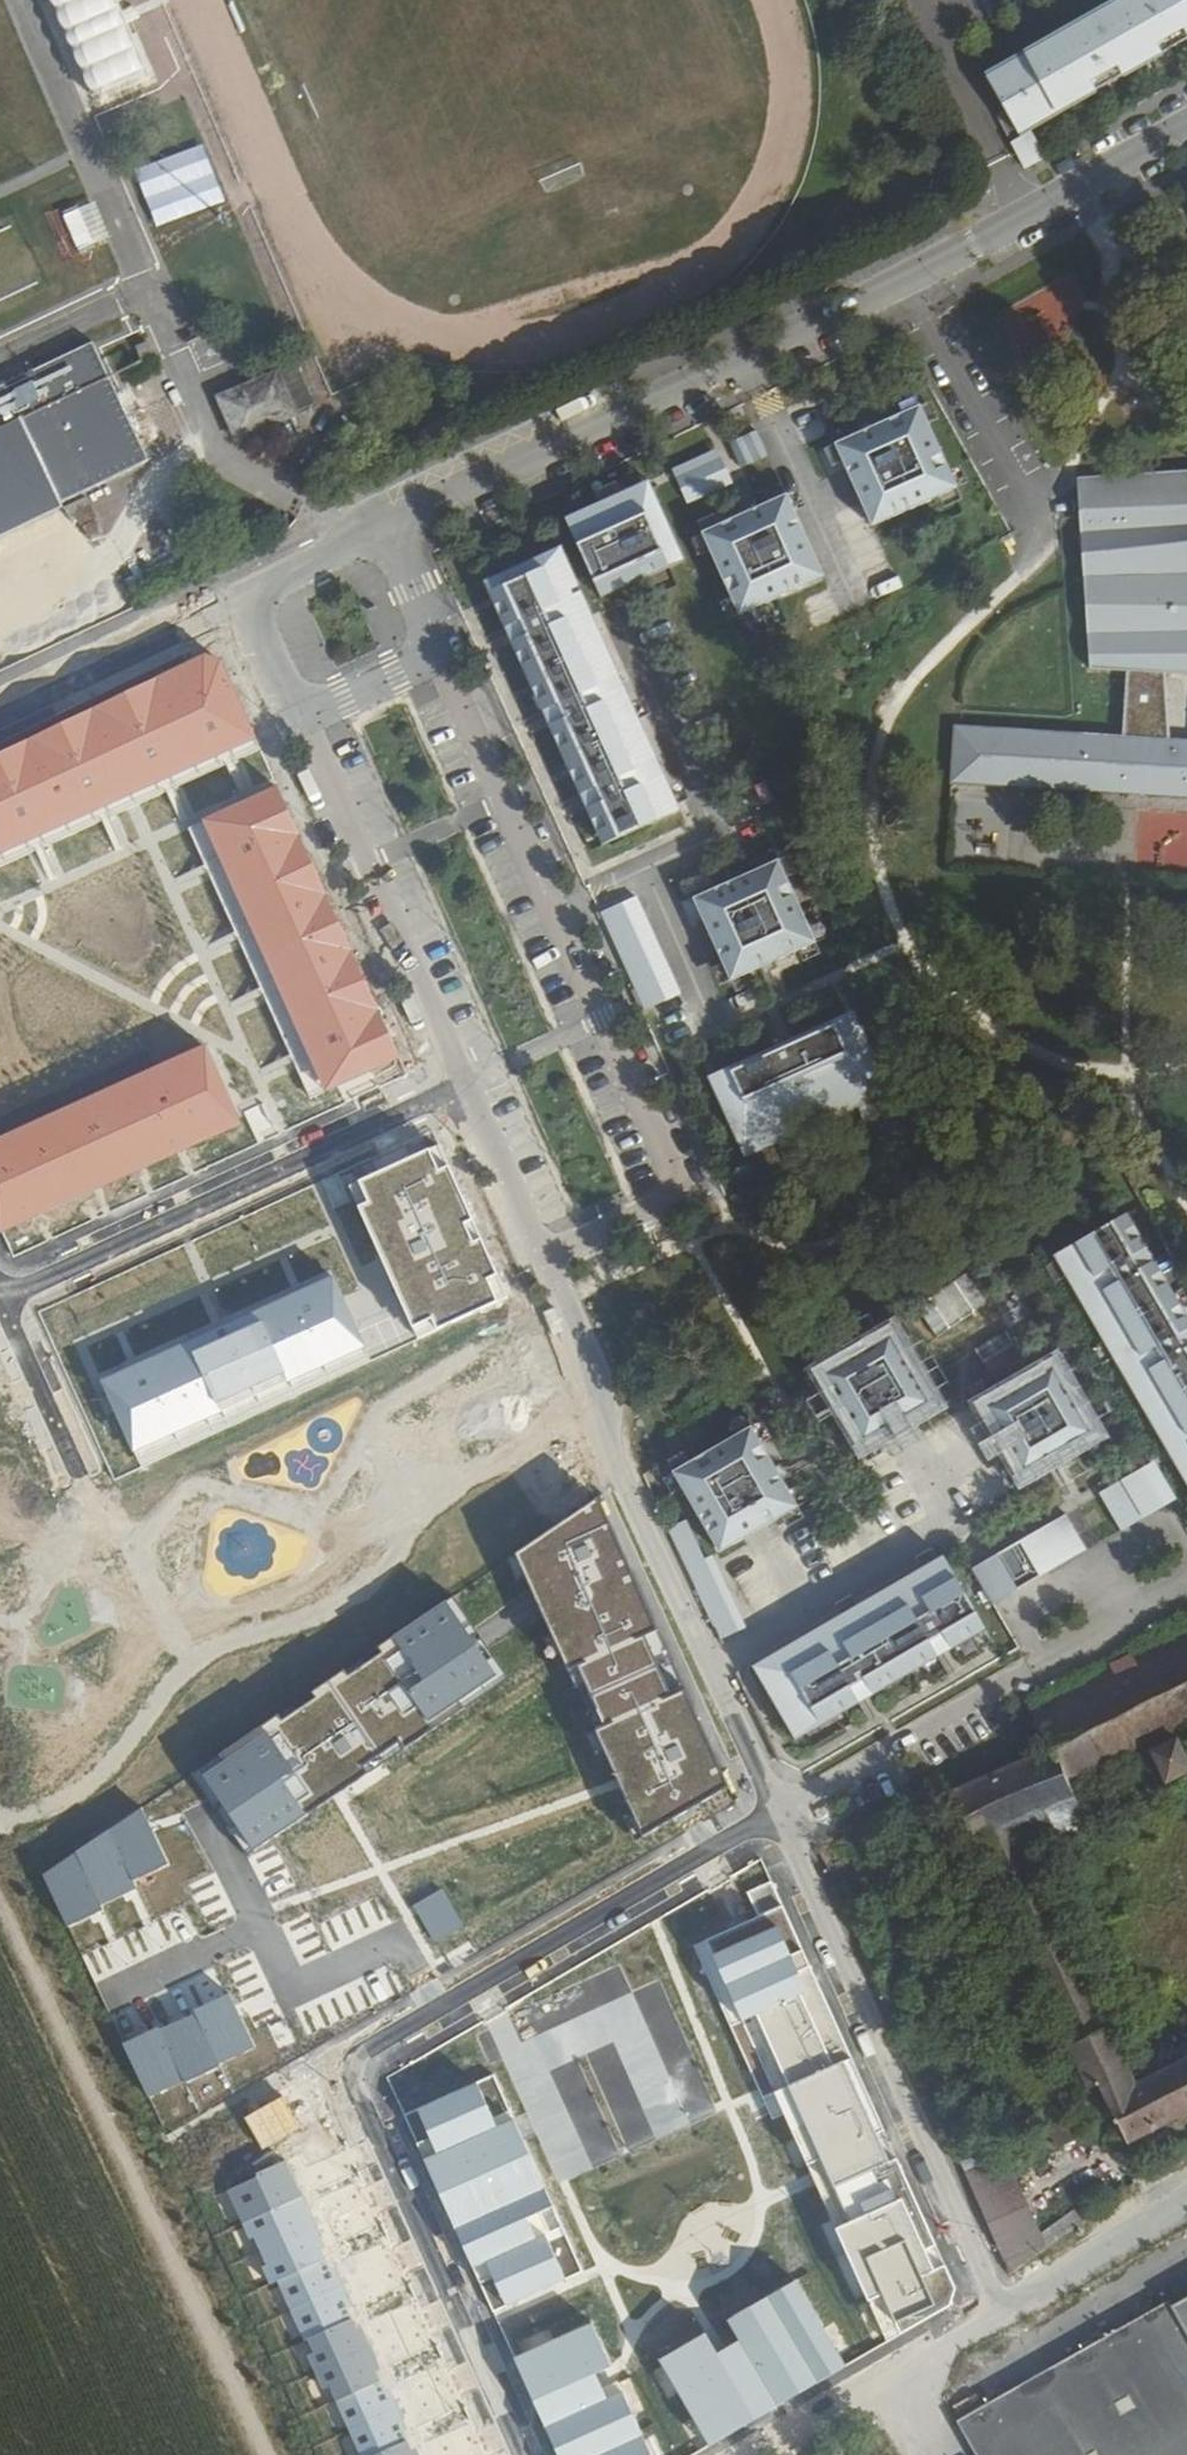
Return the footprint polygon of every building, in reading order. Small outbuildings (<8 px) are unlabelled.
[(90,94),(109,85),(134,75),(136,81),(148,77),(115,0),(49,0),(90,94)] [(1180,7),(1176,0),(1128,0),(1117,6),(1132,33),(1113,43),(1098,17),(1051,43),(1065,70),(1046,80),(1032,54),(984,80),(1003,114),(995,119),(1024,172),(1045,161),(1029,132),(1019,137),(1014,128),(1052,107),(1057,116),(1095,95),(1090,86),(1118,70),(1123,79),(1161,58),(1156,49),(1184,33),(1186,39),(1186,3),(1180,7)] [(1117,6),(1098,17),(1113,43),(1132,33),(1117,6)] [(1161,58),(1186,44),(1186,39),(1184,33),(1156,49),(1161,58)] [(1051,43),(1032,54),(1046,80),(1065,70),(1051,43)] [(1090,86),(1095,95),(1123,79),(1118,70),(1090,86)] [(1019,137),(1029,132),(1057,116),(1052,107),(1014,128),(1019,137)] [(92,199),(59,214),(78,256),(111,241),(92,199)] [(1018,354),(1090,327),(1071,277),(999,304),(1018,354)] [(15,421),(53,505),(143,463),(88,343),(0,384),(0,427),(15,421)] [(216,397),(234,438),(309,407),(287,357),(246,375),(249,382),(216,397)] [(957,488),(920,405),(835,443),(872,526),(957,488)] [(55,510),(53,505),(15,421),(0,427),(0,536),(55,510)] [(756,424),(732,435),(745,463),(768,452),(756,424)] [(720,456),(686,472),(690,481),(724,466),(720,456)] [(688,502),(732,482),(724,466),(690,481),(686,472),(677,476),(688,502)] [(649,479),(634,486),(656,534),(671,528),(649,479)] [(1186,673),(1186,484),(1081,492),(1090,668),(1128,670),(1166,672),(1186,673)] [(634,486),(566,517),(597,585),(680,548),(671,528),(656,534),(634,486)] [(702,532),(739,614),(824,576),(787,493),(702,532)] [(61,507),(67,520),(73,517),(76,525),(90,517),(81,498),(61,507)] [(22,544),(50,532),(43,517),(15,529),(22,544)] [(484,580),(602,843),(613,838),(500,586),(567,556),(562,545),(484,580)] [(680,548),(597,585),(602,597),(685,560),(680,548)] [(500,586),(613,838),(680,808),(567,556),(500,586)] [(256,734),(218,652),(0,753),(0,853),(256,734)] [(1123,736),(1172,739),(1166,672),(1128,670),(1123,736)] [(951,782),(1186,797),(1186,740),(1172,739),(1123,736),(955,724),(951,782)] [(278,785),(201,819),(322,1091),(399,1057),(278,785)] [(778,858),(736,877),(692,897),(730,980),(815,941),(778,858)] [(608,909),(642,985),(651,1005),(678,993),(635,897),(608,909)] [(630,990),(639,1010),(651,1005),(642,985),(630,990)] [(743,1156),(889,1090),(852,1009),(841,1014),(873,1084),(749,1140),(717,1070),(706,1075),(743,1156)] [(749,1140),(873,1084),(841,1014),(717,1070),(749,1140)] [(243,1125),(205,1043),(0,1136),(0,1233),(1,1235),(243,1125)] [(436,1171),(427,1149),(359,1180),(367,1200),(355,1205),(411,1329),(428,1321),(433,1332),(497,1303),(486,1279),(496,1275),(480,1239),(471,1243),(462,1222),(471,1218),(448,1165),(436,1171)] [(1114,1217),(1186,1342),(1186,1317),(1125,1211),(1114,1217)] [(1051,1254),(1186,1488),(1186,1342),(1114,1217),(1051,1254)] [(134,1361),(98,1376),(131,1450),(366,1346),(333,1272),(297,1288),(222,1322),(134,1361)] [(891,1323),(812,1369),(835,1408),(913,1363),(891,1323)] [(1054,1355),(1015,1378),(1061,1456),(1100,1433),(1054,1355)] [(937,1404),(913,1363),(835,1408),(859,1449),(937,1404)] [(1015,1378),(973,1402),(1019,1480),(1061,1456),(1015,1378)] [(749,1424),(670,1470),(693,1509),(772,1463),(749,1424)] [(1151,1462),(1098,1492),(1119,1528),(1172,1498),(1151,1462)] [(772,1463),(693,1509),(717,1551),(796,1505),(772,1463)] [(618,1782),(642,1834),(727,1784),(599,1500),(515,1551),(618,1782)] [(970,1567),(991,1603),(1085,1548),(1064,1512),(970,1567)] [(683,1519),(666,1527),(723,1646),(747,1635),(713,1564),(706,1568),(683,1519)] [(760,1657),(797,1721),(978,1617),(941,1553),(760,1657)] [(461,1700),(498,1676),(447,1600),(378,1646),(381,1652),(347,1674),(344,1669),(311,1691),(315,1698),(281,1720),(278,1716),(220,1754),(225,1761),(204,1776),(253,1850),(378,1767),(466,1708),(461,1700)] [(750,1663),(768,1695),(793,1738),(985,1628),(978,1617),(797,1721),(760,1657),(750,1663)] [(1051,1749),(997,1772),(961,1788),(949,1794),(970,1843),(974,1843),(1065,2049),(1108,2030),(1030,1854),(1186,1773),(1186,1744),(1184,1737),(1186,1736),(1186,1625),(1132,1654),(1031,1707),(1051,1749)] [(142,1806),(42,1873),(66,1926),(102,1911),(101,1904),(138,1890),(137,1881),(170,1864),(142,1806)] [(443,1889),(413,1905),(434,1943),(464,1927),(443,1889)] [(801,1950),(788,1955),(776,1926),(764,1917),(708,1940),(741,2021),(756,2015),(848,2220),(835,2228),(887,2344),(951,2305),(956,2289),(897,2157),(886,2162),(875,2133),(883,2128),(801,1950)] [(230,1993),(193,2010),(195,2014),(218,2065),(255,2048),(247,2030),(230,1993)] [(218,2065),(195,2014),(159,2030),(184,2084),(219,2068),(218,2065)] [(158,2026),(121,2043),(147,2100),(184,2084),(159,2030),(158,2026)] [(1133,2086),(1108,2030),(1065,2049),(1083,2092),(1093,2087),(1121,2144),(1186,2111),(1186,2060),(1133,2086)] [(497,2127),(476,2082),(418,2108),(438,2153),(423,2160),(480,2285),(491,2280),(503,2306),(565,2279),(545,2234),(535,2239),(526,2217),(552,2206),(513,2120),(497,2127)] [(281,2096),(242,2116),(260,2148),(298,2128),(281,2096)] [(285,2160),(222,2189),(247,2244),(255,2240),(265,2263),(259,2266),(268,2286),(276,2282),(303,2341),(307,2340),(313,2352),(306,2355),(322,2391),(329,2388),(358,2454),(419,2454),(285,2160)] [(963,2177),(1006,2273),(1040,2249),(1000,2160),(963,2177)] [(1070,2208),(1039,2231),(1049,2245),(1081,2222),(1070,2208)] [(847,2369),(797,2281),(728,2321),(738,2339),(718,2351),(707,2331),(658,2359),(709,2449),(847,2369)] [(1170,2307),(1166,2302),(956,2419),(977,2454),(1186,2454),(1186,2298),(1170,2307)] [(558,2454),(653,2454),(622,2391),(606,2398),(595,2374),(611,2366),(591,2321),(515,2357),(558,2454)]
